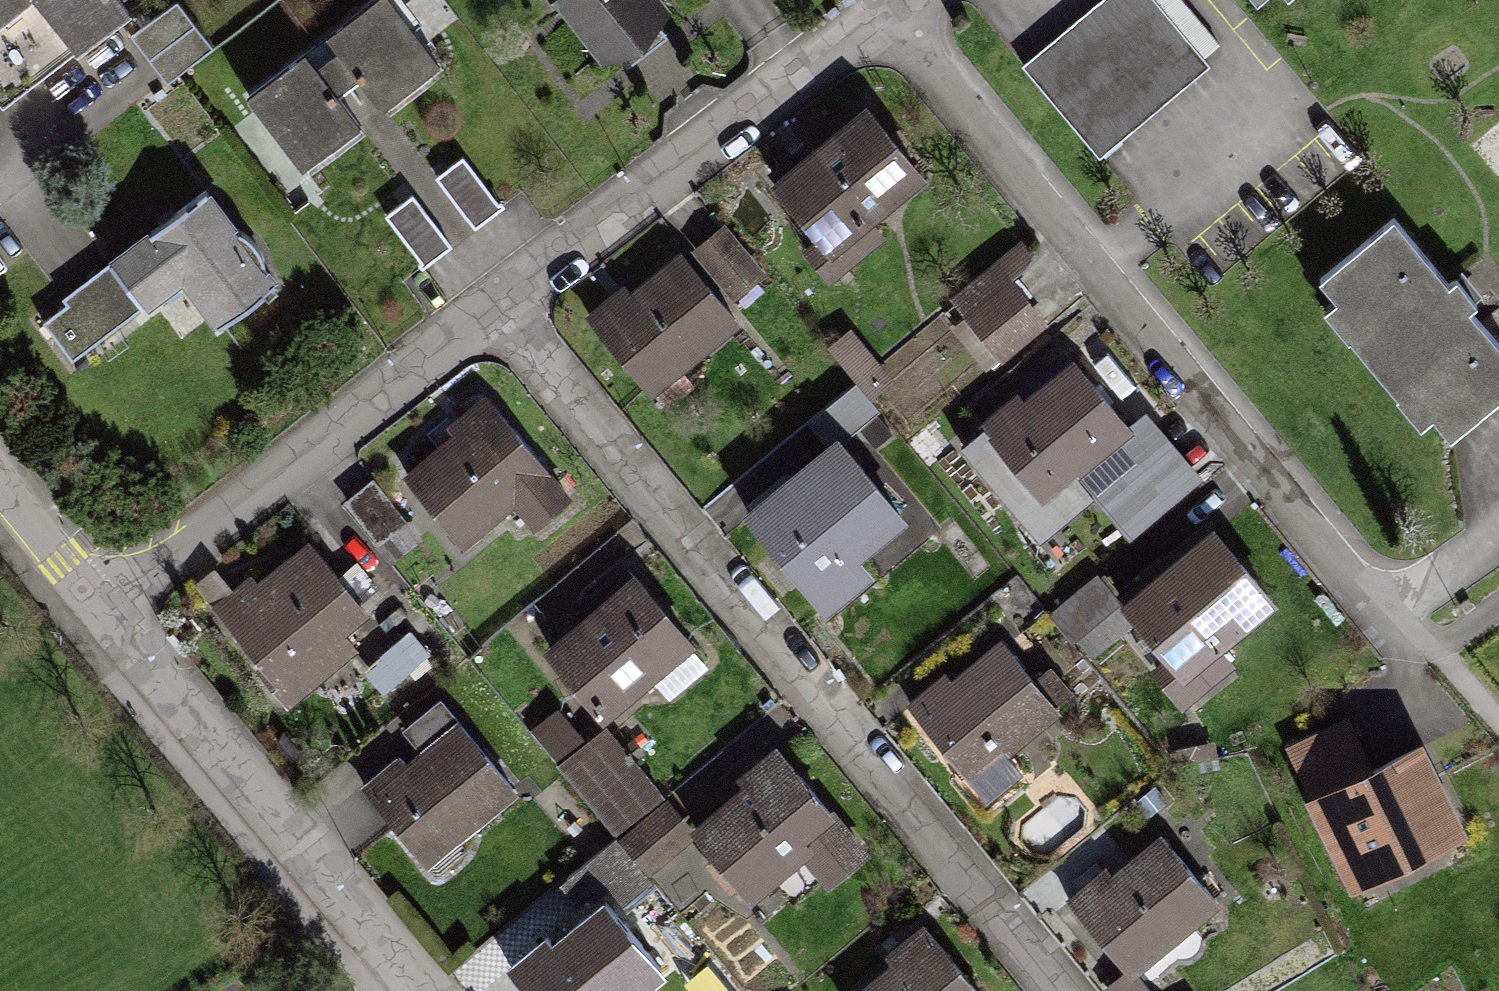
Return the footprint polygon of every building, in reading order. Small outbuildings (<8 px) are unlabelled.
[(127,15),(115,0),(0,0),(0,110),(127,15)] [(245,101),(308,183),(442,80),(380,0),(376,0),(245,101)] [(605,62),(666,22),(651,0),(565,0),(605,62)] [(1023,55),(1110,160),(1223,66),(1168,0),(1088,0),(1023,55)] [(864,115),(765,195),(829,275),(928,195),(864,115)] [(463,160),(436,180),(474,229),(500,209),(463,160)] [(287,284),(212,186),(65,300),(68,308),(44,326),(73,364),(141,312),(148,321),(183,294),(217,338),(287,284)] [(413,198),(387,218),(424,267),(451,247),(413,198)] [(714,218),(584,325),(654,411),(742,339),(720,312),(763,277),(714,218)] [(1319,280),(1339,304),(1315,324),(1408,437),(1426,422),(1449,449),(1498,407),(1498,362),(1465,321),(1481,308),(1459,281),(1448,291),(1391,221),(1319,280)] [(1002,272),(946,312),(991,376),(1048,336),(1002,272)] [(1071,363),(974,433),(1036,518),(1132,448),(1071,363)] [(489,399),(387,477),(454,563),(504,525),(523,549),(574,510),(489,399)] [(840,449),(749,515),(804,590),(894,524),(840,449)] [(1213,529),(1114,608),(1177,686),(1276,607),(1213,529)] [(300,542),(204,615),(280,715),(376,642),(300,542)] [(629,575),(541,645),(608,729),(696,659),(629,575)] [(994,643),(901,714),(963,795),(1056,724),(994,643)] [(441,717),(355,788),(426,875),(513,804),(441,717)] [(1418,743),(1319,786),(1363,884),(1461,840),(1418,743)] [(767,752),(684,833),(758,909),(796,873),(819,896),(864,852),(767,752)] [(1161,831),(1065,907),(1127,985),(1223,910),(1161,831)] [(500,981),(509,990),(650,990),(658,984),(595,905),(500,981)] [(852,990),(970,990),(924,934),(852,990)]
